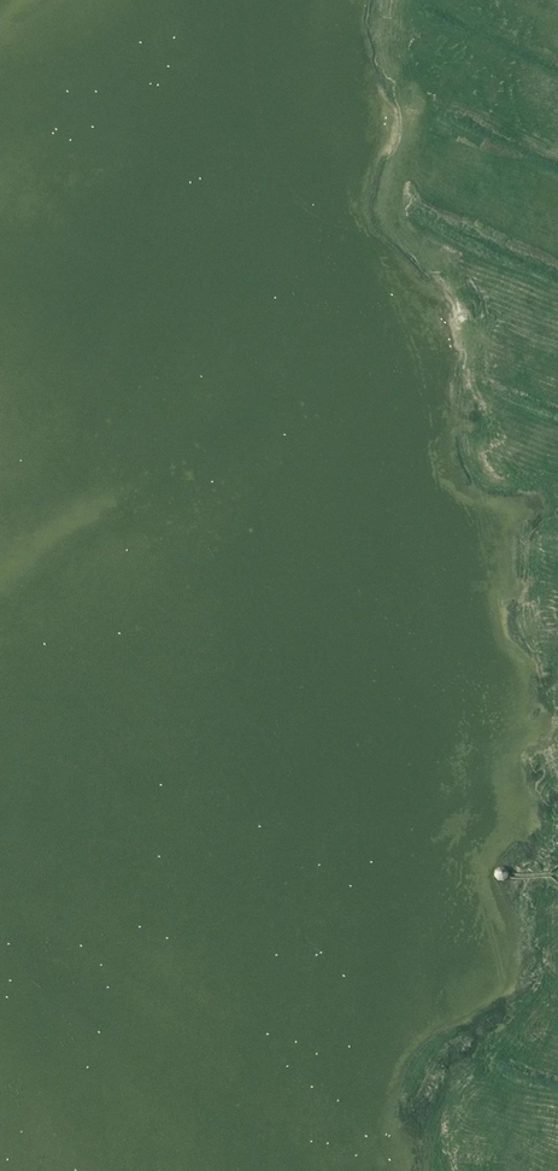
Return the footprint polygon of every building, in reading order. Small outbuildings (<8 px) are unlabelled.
[(507,876),(507,875),(509,874),(504,868),(498,868),(494,871),(493,878),(497,882),(503,883),(507,879),(507,878),(507,876)]
